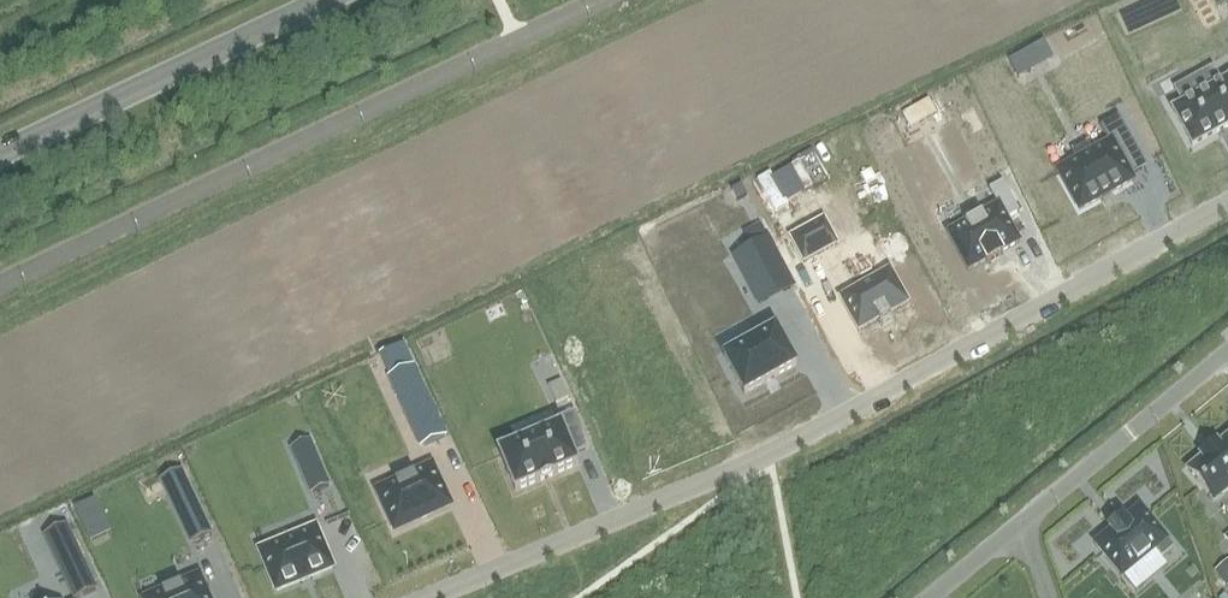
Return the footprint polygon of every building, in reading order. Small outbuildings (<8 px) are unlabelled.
[(1027,52),(1009,62),(1018,79),(1036,69),(1027,52)] [(1171,111),(1192,149),(1227,130),(1227,80),(1219,85),(1212,71),(1194,81),(1201,95),(1171,111)] [(1077,161),(1058,172),(1079,211),(1133,181),(1119,155),(1136,146),(1120,116),(1100,127),(1110,143),(1093,153),(1088,144),(1073,153),(1077,161)] [(964,226),(948,235),(968,273),(987,263),(988,265),(1004,256),(1002,254),(1020,244),(1007,220),(1020,213),(1003,183),(989,191),(998,207),(983,215),(980,209),(961,220),(964,226)] [(748,196),(742,185),(732,190),(737,201),(748,196)] [(825,218),(791,237),(805,262),(838,244),(825,218)] [(761,223),(743,232),(751,248),(769,238),(761,223)] [(751,248),(734,256),(747,281),(781,263),(769,238),(751,248)] [(891,270),(841,297),(860,331),(880,319),(881,322),(891,317),(890,314),(909,303),(891,270)] [(740,350),(722,360),(742,398),(795,369),(774,332),(771,325),(737,344),(740,350)] [(381,354),(391,377),(414,367),(404,344),(381,354)] [(391,377),(390,378),(421,446),(445,435),(414,367),(391,377)] [(561,428),(500,453),(516,492),(579,465),(575,455),(589,449),(575,413),(558,420),(561,428)] [(1227,490),(1227,439),(1219,446),(1217,444),(1202,457),(1204,459),(1189,471),(1214,501),(1227,490)] [(302,476),(310,494),(331,485),(323,466),(302,476)] [(183,471),(159,482),(175,514),(198,503),(183,471)] [(435,474),(380,499),(398,539),(453,513),(435,474)] [(90,544),(111,534),(95,500),(74,510),(90,544)] [(1110,532),(1095,545),(1122,579),(1155,551),(1162,559),(1174,549),(1140,507),(1124,520),(1120,515),(1106,526),(1110,532)] [(316,530),(261,553),(277,592),(332,570),(316,530)] [(98,590),(82,557),(58,568),(72,597),(81,597),(98,590)] [(1215,572),(1227,588),(1227,561),(1215,572)] [(147,597),(209,597),(201,576),(147,597)]
